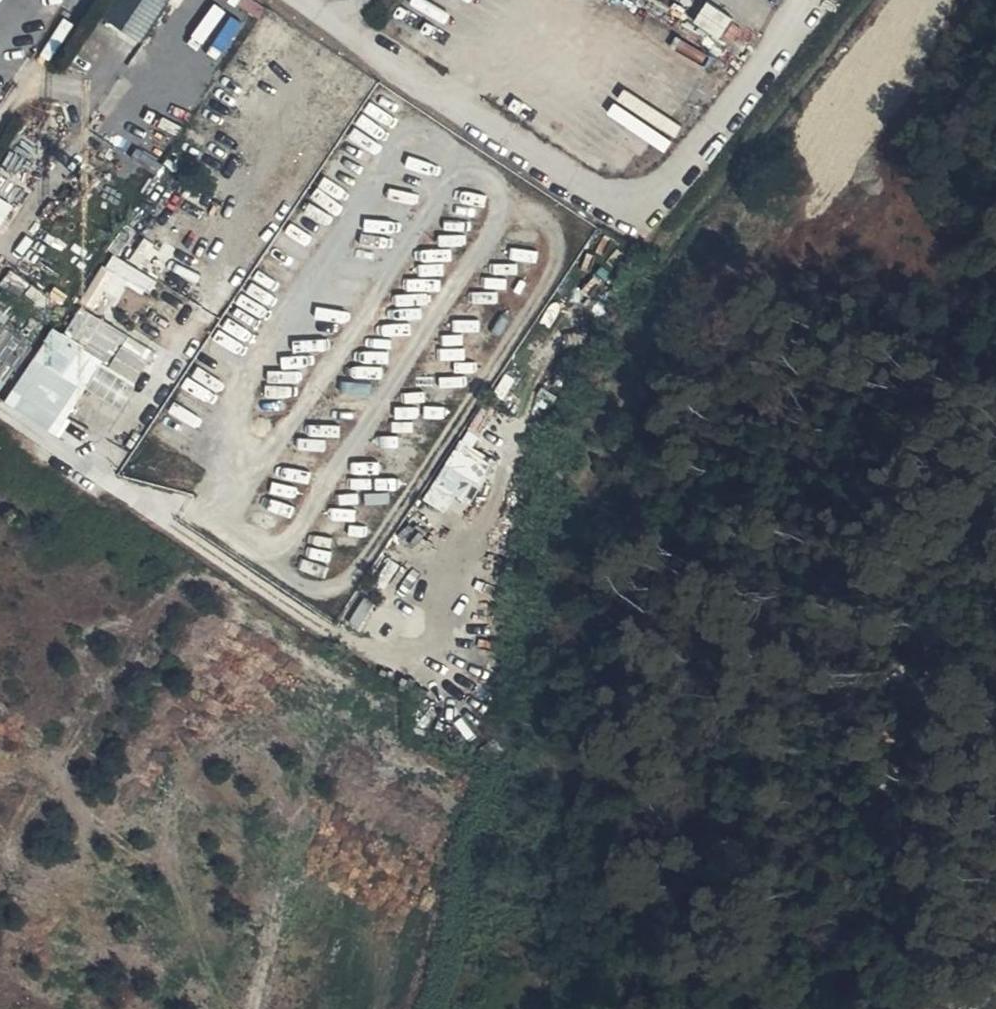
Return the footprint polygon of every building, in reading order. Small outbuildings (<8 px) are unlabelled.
[(172,0),(99,0),(93,10),(148,42),(172,0)] [(2,223),(14,204),(0,194),(0,222),(2,223)] [(12,236),(0,228),(0,253),(12,236)] [(67,330),(54,323),(8,401),(60,432),(88,385),(123,406),(140,378),(110,360),(127,331),(83,305),(67,330)] [(440,480),(470,496),(486,465),(456,450),(440,480)]
